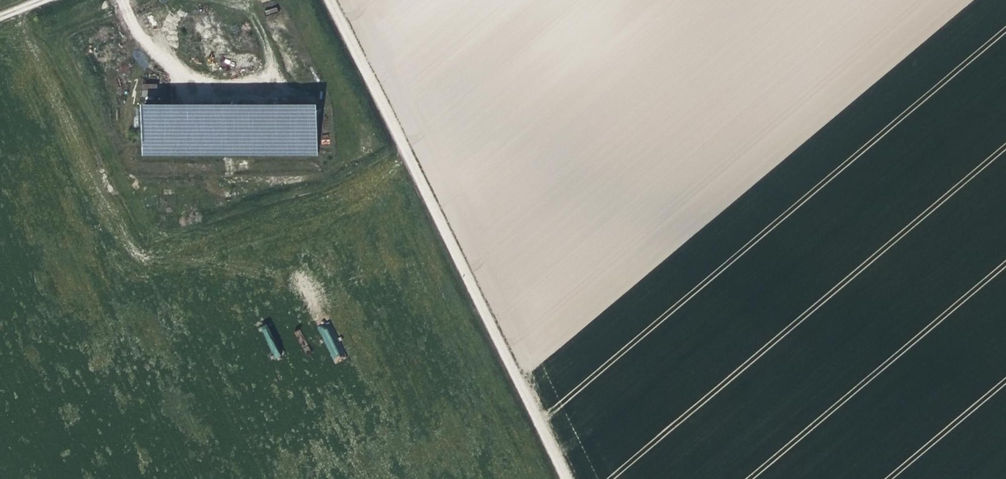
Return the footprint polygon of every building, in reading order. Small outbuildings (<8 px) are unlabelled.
[(142,83),(141,99),(157,99),(157,84),(142,83)] [(317,112),(142,111),(142,155),(318,155),(317,113),(317,112)] [(319,326),(330,358),(344,353),(333,321),(319,326)]
